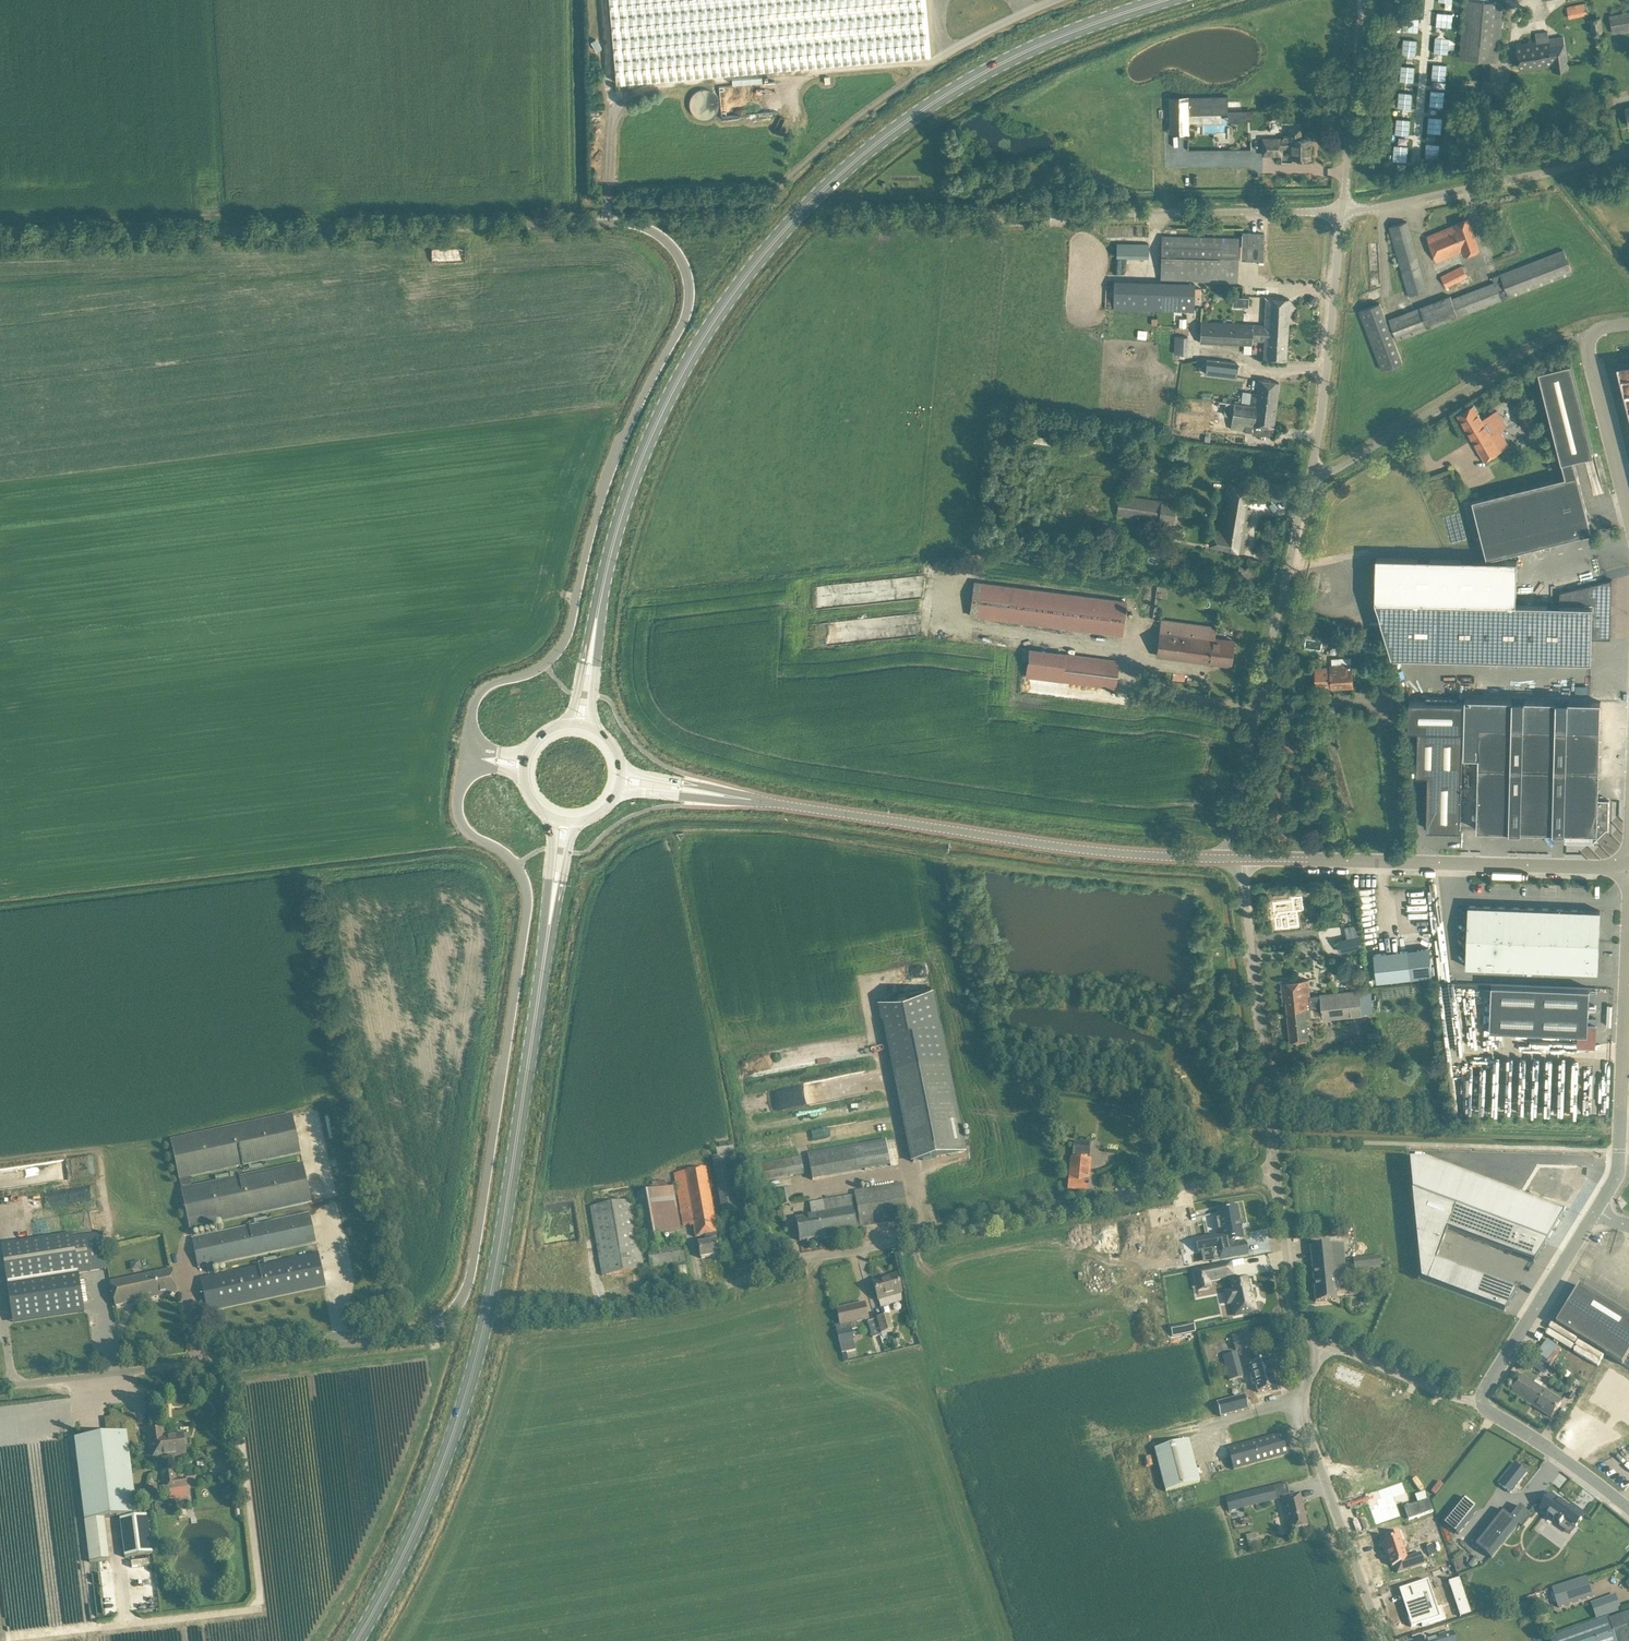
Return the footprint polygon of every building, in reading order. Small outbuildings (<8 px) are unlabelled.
[(925,0),(610,0),(617,81),(930,54),(925,0)] [(1503,2),(1476,0),(1465,0),(1460,58),(1498,61),(1503,2)] [(1569,17),(1588,13),(1586,2),(1567,6),(1569,17)] [(1438,11),(1436,26),(1452,27),(1453,13),(1438,11)] [(1628,30),(1628,13),(1610,17),(1613,34),(1628,30)] [(1404,16),(1403,30),(1418,32),(1420,18),(1404,16)] [(1592,34),(1601,33),(1599,18),(1590,20),(1592,34)] [(1548,39),(1547,32),(1535,35),(1537,41),(1516,46),(1519,61),(1521,71),(1552,65),(1553,70),(1568,68),(1563,36),(1548,39)] [(1435,36),(1434,52),(1448,53),(1449,38),(1435,36)] [(1403,38),(1402,54),(1416,55),(1418,39),(1403,38)] [(1433,63),(1432,79),(1446,80),(1447,64),(1433,63)] [(1401,65),(1400,80),(1414,82),(1415,66),(1401,65)] [(1431,89),(1430,105),(1444,106),(1445,91),(1431,89)] [(1399,91),(1398,107),(1412,108),(1413,92),(1399,91)] [(1188,95),(1170,95),(1170,122),(1188,121),(1188,113),(1213,113),(1213,94),(1188,95)] [(1429,116),(1427,132),(1441,133),(1443,117),(1429,116)] [(1397,118),(1395,133),(1409,135),(1411,119),(1397,118)] [(1300,138),(1300,129),(1288,129),(1288,135),(1283,135),(1280,138),(1271,138),(1271,139),(1263,139),(1263,154),(1282,154),(1282,147),(1292,146),(1292,157),(1309,157),(1309,138),(1300,138)] [(1426,142),(1425,158),(1439,159),(1440,144),(1426,142)] [(1394,144),(1393,160),(1407,161),(1408,145),(1394,144)] [(1466,255),(1481,248),(1468,218),(1454,224),(1454,225),(1428,236),(1438,260),(1464,249),(1466,255)] [(1425,289),(1409,219),(1390,224),(1406,293),(1425,289)] [(1237,281),(1238,238),(1163,235),(1161,279),(1237,281)] [(1148,256),(1148,242),(1115,241),(1115,256),(1148,256)] [(451,249),(432,249),(432,262),(451,262),(451,249)] [(1565,249),(1492,272),(1500,296),(1572,273),(1565,249)] [(1258,256),(1241,255),(1242,265),(1257,265),(1258,256)] [(1467,269),(1465,266),(1463,266),(1462,265),(1441,275),(1446,287),(1468,276),(1466,271),(1467,269)] [(1494,280),(1388,317),(1395,337),(1501,301),(1494,280)] [(1150,284),(1149,309),(1194,311),(1194,285),(1150,284)] [(1233,296),(1233,305),(1247,305),(1248,296),(1233,296)] [(1285,360),(1289,298),(1266,297),(1264,325),(1252,325),(1252,323),(1201,320),(1199,342),(1252,345),(1252,340),(1263,341),(1262,358),(1285,360)] [(1401,362),(1382,301),(1360,307),(1379,369),(1401,362)] [(1173,352),(1186,352),(1187,335),(1174,335),(1173,352)] [(1206,358),(1204,379),(1236,381),(1238,362),(1206,358)] [(1620,362),(1625,405),(1628,405),(1628,361),(1620,362)] [(1488,558),(1592,532),(1574,458),(1594,453),(1571,362),(1539,370),(1566,476),(1473,499),(1488,558)] [(1251,405),(1263,407),(1263,404),(1265,404),(1265,400),(1277,401),(1279,381),(1268,380),(1259,379),(1257,394),(1252,393),(1251,405)] [(1231,423),(1231,428),(1234,428),(1245,429),(1253,430),(1252,432),(1272,434),(1273,426),(1276,408),(1277,401),(1265,400),(1265,404),(1263,404),(1263,407),(1251,405),(1240,404),(1234,403),(1231,423)] [(1512,408),(1523,428),(1534,422),(1523,402),(1512,408)] [(1482,419),(1474,404),(1458,413),(1485,460),(1509,445),(1500,430),(1506,426),(1497,410),(1482,419)] [(1262,480),(1261,496),(1292,501),(1294,484),(1262,480)] [(1247,507),(1249,495),(1251,487),(1227,485),(1218,530),(1210,529),(1208,544),(1234,550),(1244,552),(1246,545),(1251,508),(1247,507)] [(1173,522),(1176,501),(1119,493),(1116,514),(1173,522)] [(1377,556),(1376,599),(1393,655),(1438,656),(1592,660),(1592,638),(1611,638),(1613,579),(1573,588),(1560,591),(1560,604),(1516,603),(1517,559),(1377,556)] [(1122,635),(1127,600),(974,580),(969,615),(1122,635)] [(1167,597),(1168,587),(1156,586),(1155,596),(1167,597)] [(1230,664),(1233,640),(1214,638),(1215,627),(1162,620),(1158,655),(1219,663),(1230,664)] [(1387,655),(1389,649),(1366,643),(1364,648),(1387,655)] [(1115,688),(1119,660),(1029,648),(1025,676),(1115,688)] [(1317,688),(1353,686),(1352,656),(1332,657),(1332,665),(1316,666),(1317,688)] [(1386,675),(1392,673),(1388,658),(1382,659),(1386,675)] [(1407,723),(1393,675),(1380,679),(1388,707),(1395,705),(1400,725),(1407,723)] [(1419,729),(1418,773),(1429,773),(1427,828),(1461,829),(1464,702),(1409,700),(1408,729),(1419,729)] [(1565,831),(1565,842),(1594,842),(1594,840),(1599,836),(1601,838),(1604,835),(1602,833),(1607,829),(1609,829),(1609,799),(1599,799),(1600,728),(1502,725),(1503,710),(1480,710),(1477,829),(1565,831)] [(1306,784),(1321,782),(1320,772),(1305,774),(1306,784)] [(1298,901),(1274,903),(1276,923),(1288,922),(1289,924),(1294,924),(1294,922),(1304,921),(1303,907),(1308,906),(1307,893),(1297,894),(1298,901)] [(1598,971),(1601,910),(1469,905),(1466,966),(1598,971)] [(1432,918),(1436,944),(1444,943),(1440,911),(1431,912),(1432,918)] [(1338,941),(1340,949),(1362,944),(1361,935),(1338,941)] [(1377,982),(1432,976),(1428,948),(1374,954),(1377,982)] [(1357,988),(1358,978),(1347,977),(1346,986),(1357,988)] [(1310,995),(1308,979),(1282,982),(1284,1001),(1286,1001),(1287,1010),(1323,1006),(1322,994),(1310,995)] [(1596,1042),(1597,1024),(1589,1024),(1590,987),(1492,983),(1490,1029),(1579,1033),(1579,1041),(1596,1042)] [(895,1073),(894,1073),(913,1163),(965,1152),(946,1062),(931,987),(875,999),(876,1001),(881,1001),(895,1073)] [(1319,1018),(1362,1014),(1373,1012),(1370,989),(1322,994),(1323,1006),(1287,1010),(1291,1040),(1309,1038),(1307,1017),(1319,1016),(1319,1018)] [(1363,1069),(1355,1070),(1356,1079),(1364,1078),(1363,1069)] [(1322,1072),(1304,1079),(1312,1102),(1330,1096),(1322,1072)] [(1109,1116),(1119,1117),(1121,1117),(1121,1109),(1109,1108),(1109,1116)] [(192,1187),(190,1178),(301,1154),(293,1114),(171,1140),(189,1229),(312,1204),(303,1164),(192,1187)] [(891,1166),(886,1140),(807,1154),(812,1180),(891,1166)] [(1088,1187),(1091,1160),(1082,1159),(1084,1145),(1073,1143),(1069,1189),(1087,1191),(1087,1187),(1088,1187)] [(1523,1196),(1407,1155),(1411,1180),(1552,1231),(1594,1171),(1538,1171),(1523,1196)] [(758,1182),(803,1174),(800,1157),(755,1166),(758,1182)] [(706,1168),(675,1173),(680,1204),(684,1226),(690,1225),(694,1225),(696,1237),(705,1236),(706,1243),(699,1245),(699,1248),(701,1259),(719,1256),(715,1234),(717,1234),(715,1223),(706,1168)] [(665,1189),(664,1181),(651,1184),(653,1191),(636,1195),(646,1246),(665,1243),(663,1235),(681,1232),(673,1188),(665,1189)] [(822,1239),(857,1233),(856,1228),(908,1219),(902,1184),(854,1192),(855,1196),(810,1203),(812,1217),(796,1220),(800,1241),(822,1237),(822,1239)] [(781,1207),(790,1205),(788,1190),(778,1191),(781,1207)] [(1411,1192),(1420,1281),(1504,1312),(1516,1292),(1435,1261),(1447,1231),(1534,1263),(1546,1243),(1411,1192)] [(641,1252),(632,1200),(591,1207),(602,1276),(687,1261),(684,1245),(641,1252)] [(1209,1250),(1202,1251),(1202,1252),(1214,1249),(1216,1258),(1204,1261),(1211,1260),(1212,1263),(1220,1261),(1238,1257),(1236,1247),(1233,1248),(1233,1246),(1231,1241),(1243,1239),(1241,1229),(1242,1229),(1242,1228),(1240,1228),(1240,1226),(1241,1226),(1241,1225),(1240,1225),(1237,1209),(1217,1213),(1218,1220),(1216,1220),(1216,1221),(1218,1221),(1220,1230),(1218,1231),(1220,1231),(1221,1235),(1221,1238),(1217,1239),(1218,1239),(1207,1241),(1209,1250)] [(198,1268),(316,1243),(310,1214),(192,1239),(198,1268)] [(760,1228),(767,1226),(765,1219),(758,1221),(760,1228)] [(36,1243),(2,1248),(7,1284),(13,1322),(85,1312),(79,1273),(107,1269),(102,1233),(98,1233),(36,1243)] [(1331,1245),(1310,1247),(1316,1302),(1337,1300),(1336,1290),(1344,1289),(1343,1279),(1346,1279),(1343,1244),(1331,1245)] [(208,1312),(326,1287),(319,1253),(201,1279),(208,1312)] [(1379,1257),(1356,1258),(1357,1269),(1380,1268),(1379,1257)] [(1218,1266),(1193,1271),(1196,1284),(1197,1284),(1196,1282),(1201,1281),(1202,1282),(1204,1282),(1204,1280),(1208,1279),(1209,1282),(1221,1279),(1218,1266)] [(173,1270),(110,1283),(115,1306),(178,1293),(173,1270)] [(902,1294),(896,1275),(896,1276),(896,1278),(883,1282),(882,1280),(873,1282),(879,1301),(881,1308),(904,1301),(902,1294)] [(1231,1291),(1225,1292),(1227,1305),(1232,1304),(1235,1316),(1256,1312),(1252,1295),(1251,1295),(1248,1279),(1230,1283),(1231,1291)] [(1555,1324),(1557,1325),(1620,1364),(1628,1349),(1628,1316),(1578,1285),(1555,1324)] [(841,1325),(836,1326),(842,1354),(855,1351),(853,1341),(854,1341),(852,1330),(858,1329),(856,1322),(868,1319),(864,1303),(837,1310),(841,1325)] [(881,1335),(893,1332),(888,1316),(876,1320),(881,1335)] [(881,1335),(876,1320),(868,1322),(873,1338),(880,1336),(881,1335)] [(1274,1337),(1280,1325),(1271,1320),(1265,1332),(1274,1337)] [(1236,1351),(1252,1346),(1248,1332),(1232,1337),(1236,1351)] [(1547,1340),(1535,1357),(1546,1364),(1558,1347),(1547,1340)] [(1221,1358),(1228,1382),(1243,1378),(1236,1354),(1221,1358)] [(1620,1364),(1609,1357),(1578,1402),(1628,1434),(1628,1369),(1623,1366),(1620,1364)] [(1534,1358),(1529,1365),(1544,1375),(1549,1369),(1534,1358)] [(1252,1366),(1251,1366),(1254,1376),(1251,1377),(1254,1386),(1257,1385),(1260,1394),(1278,1388),(1269,1361),(1260,1364),(1259,1361),(1251,1363),(1252,1366)] [(1514,1379),(1509,1376),(1502,1387),(1507,1390),(1511,1384),(1514,1379)] [(1522,1377),(1518,1384),(1512,1393),(1552,1419),(1562,1402),(1522,1377)] [(1244,1396),(1216,1404),(1220,1417),(1248,1410),(1244,1396)] [(90,1562),(109,1560),(104,1519),(137,1515),(129,1448),(136,1448),(133,1420),(111,1423),(112,1434),(75,1439),(90,1562)] [(183,1435),(164,1437),(163,1430),(148,1432),(152,1460),(171,1457),(170,1453),(186,1451),(183,1435)] [(1233,1470),(1291,1454),(1285,1434),(1228,1450),(1233,1470)] [(1165,1492),(1200,1483),(1188,1441),(1154,1450),(1165,1492)] [(206,1448),(206,1460),(223,1459),(222,1448),(206,1448)] [(1511,1493),(1527,1473),(1515,1463),(1499,1484),(1511,1493)] [(177,1479),(176,1470),(162,1472),(166,1501),(189,1498),(186,1478),(177,1479)] [(1376,1505),(1370,1507),(1373,1513),(1378,1512),(1380,1517),(1402,1509),(1396,1493),(1405,1489),(1402,1483),(1384,1489),(1386,1494),(1373,1499),(1376,1505)] [(1273,1487),(1225,1499),(1228,1511),(1276,1500),(1273,1487)] [(1290,1531),(1307,1526),(1300,1494),(1283,1498),(1290,1531)] [(1464,1498),(1443,1523),(1459,1535),(1479,1510),(1464,1498)] [(1550,1498),(1541,1510),(1548,1515),(1548,1516),(1549,1515),(1554,1519),(1554,1520),(1555,1519),(1560,1523),(1559,1525),(1560,1525),(1561,1526),(1566,1519),(1576,1527),(1584,1516),(1573,1507),(1570,1510),(1555,1498),(1555,1499),(1556,1500),(1554,1502),(1550,1498)] [(1501,1510),(1473,1544),(1492,1559),(1529,1513),(1521,1507),(1512,1518),(1501,1510)] [(125,1558),(153,1554),(148,1516),(120,1519),(125,1558)] [(1389,1541),(1382,1543),(1386,1554),(1387,1553),(1392,1567),(1395,1566),(1397,1574),(1424,1565),(1420,1554),(1407,1558),(1404,1559),(1401,1548),(1403,1547),(1398,1532),(1387,1536),(1389,1541)] [(1249,1548),(1258,1545),(1255,1533),(1245,1536),(1249,1548)] [(1443,1536),(1440,1537),(1448,1561),(1444,1562),(1445,1566),(1453,1562),(1443,1536)] [(1429,1555),(1435,1553),(1432,1544),(1426,1546),(1429,1555)] [(1614,1557),(1607,1559),(1609,1565),(1616,1563),(1614,1557)] [(1587,1578),(1552,1589),(1558,1608),(1594,1597),(1587,1578)] [(1459,1579),(1448,1582),(1455,1603),(1466,1600),(1459,1579)] [(1413,1597),(1403,1601),(1409,1619),(1408,1619),(1411,1628),(1421,1625),(1422,1627),(1445,1620),(1441,1607),(1437,1609),(1436,1609),(1429,1611),(1428,1606),(1424,1595),(1431,1592),(1428,1584),(1429,1584),(1428,1581),(1409,1587),(1410,1588),(1413,1597)] [(1617,1595),(1590,1601),(1594,1617),(1620,1612),(1617,1595)] [(1610,1621),(1609,1618),(1552,1639),(1552,1640),(1628,1640),(1628,1614),(1610,1621)]
